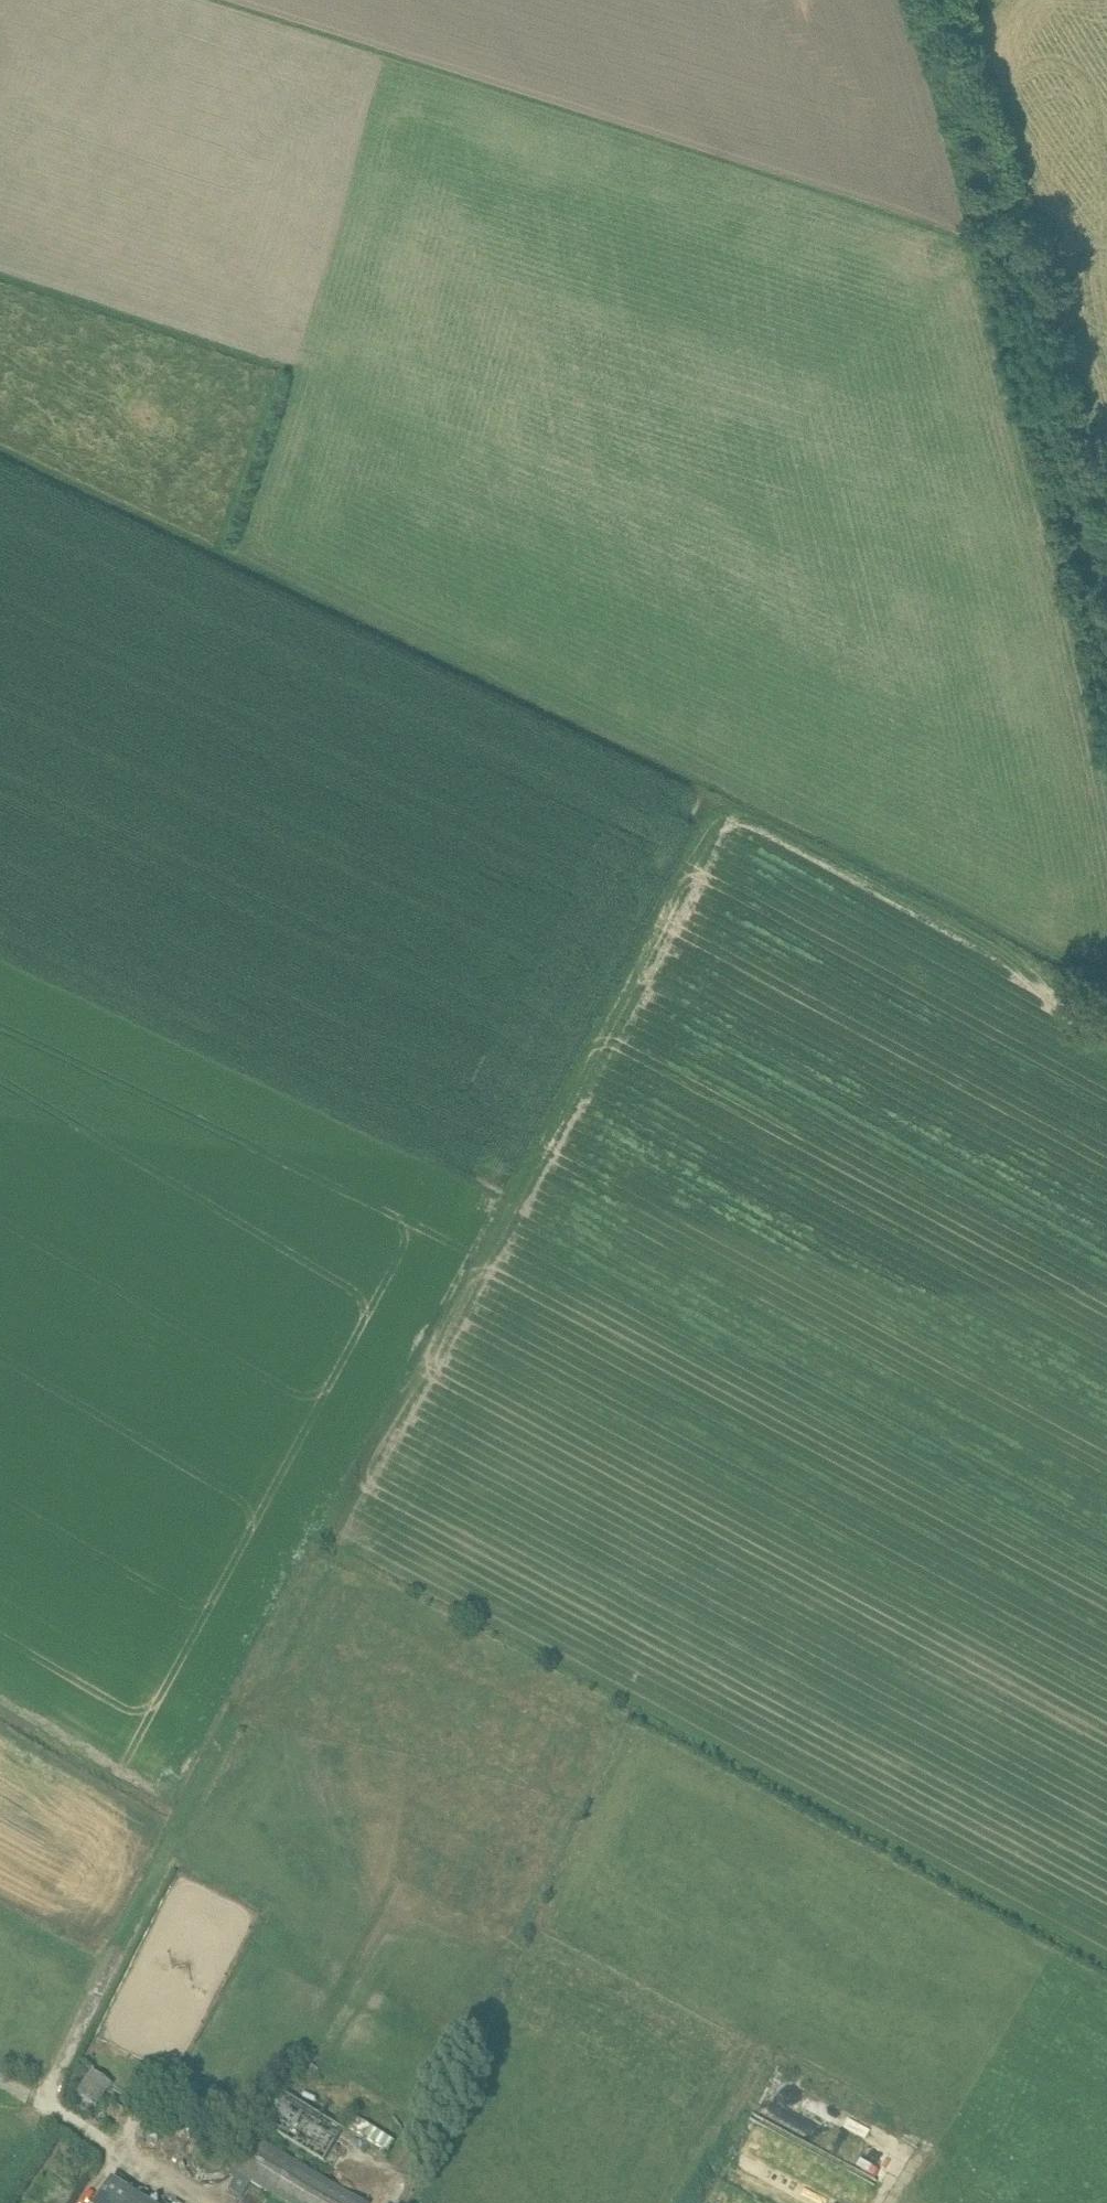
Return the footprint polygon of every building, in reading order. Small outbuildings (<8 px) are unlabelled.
[(95,2067),(77,2093),(97,2107),(116,2083),(114,2082),(113,2083),(95,2069),(96,2068),(95,2067)] [(363,2119),(357,2129),(386,2146),(392,2135),(363,2119)] [(288,2202),(366,2202),(253,2136),(231,2176),(235,2179),(229,2189),(242,2196),(252,2181),(288,2202)] [(112,2178),(96,2202),(151,2202),(112,2178)]
